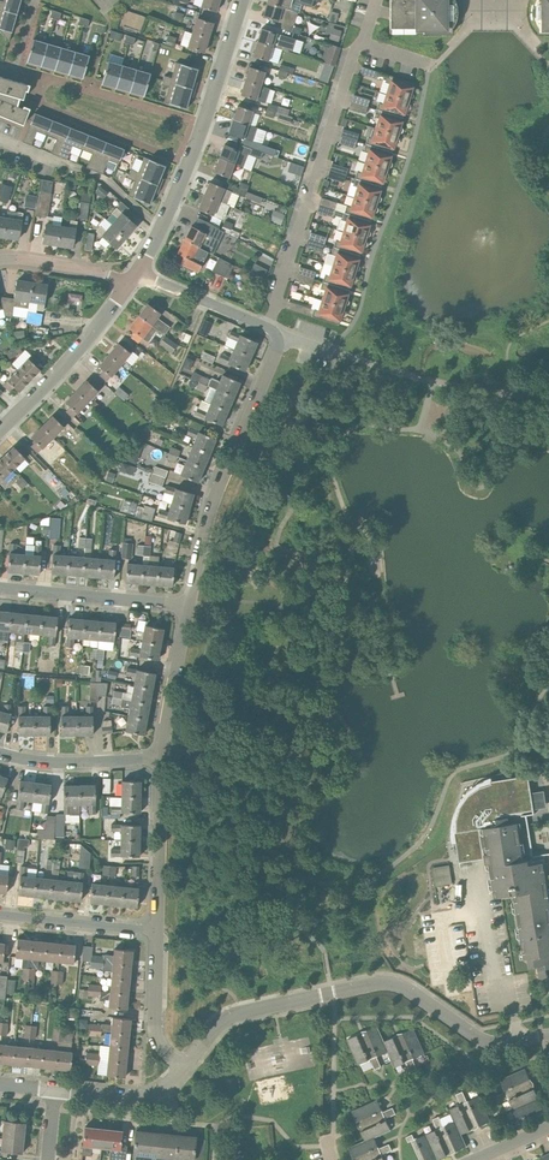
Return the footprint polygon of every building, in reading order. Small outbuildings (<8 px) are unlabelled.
[(17,15),(17,14),(5,11),(7,3),(3,2),(3,1),(0,0),(0,10),(0,12),(0,31),(9,41),(11,33),(12,33),(12,32),(17,15)] [(3,1),(3,2),(7,3),(5,11),(17,14),(21,0),(4,0),(3,1)] [(201,7),(216,12),(220,0),(203,0),(201,7)] [(267,3),(292,10),(295,2),(309,7),(312,7),(314,0),(268,0),(267,3)] [(454,0),(423,0),(417,0),(390,0),(390,33),(417,33),(417,28),(423,28),(423,34),(446,34),(449,31),(451,29),(454,24),(456,18),(457,12),(456,5),(454,0)] [(536,1),(534,6),(534,11),(534,16),(535,20),(536,23),(538,26),(540,29),(542,32),(544,34),(548,34),(548,0),(537,0),(536,1)] [(292,10),(267,3),(263,17),(282,23),(280,29),(299,35),(301,28),(294,26),(297,13),(292,11),(292,10)] [(331,10),(328,20),(336,22),(339,13),(331,10)] [(182,21),(184,14),(175,12),(174,18),(182,21)] [(197,18),(193,33),(208,38),(213,23),(197,18)] [(272,47),(274,48),(288,52),(288,50),(292,51),(295,39),(276,34),(277,33),(262,28),(257,42),(272,47)] [(338,42),(342,31),(332,28),(329,39),(338,42)] [(109,38),(121,41),(123,34),(112,31),(109,38)] [(208,38),(193,33),(189,48),(203,52),(208,38)] [(173,48),(177,38),(168,35),(165,46),(173,48)] [(34,39),(33,39),(26,62),(27,63),(40,66),(40,67),(41,67),(47,43),(34,39)] [(253,57),(271,62),(274,48),(272,47),(257,42),(253,57)] [(48,44),(48,43),(47,43),(41,67),(54,70),(54,71),(61,47),(48,44)] [(335,66),(341,48),(330,44),(326,55),(320,53),(318,59),(321,60),(324,61),(324,63),(335,66)] [(55,71),(68,74),(68,75),(75,51),(62,48),(62,47),(61,47),(54,71),(55,71)] [(76,51),(75,51),(68,75),(69,75),(82,79),(83,79),(90,55),(89,55),(88,55),(76,52),(76,51)] [(109,61),(108,61),(101,84),(102,85),(102,84),(115,88),(116,89),(122,65),(109,61)] [(163,80),(170,83),(195,90),(197,82),(194,81),(198,70),(198,69),(176,62),(175,63),(176,63),(172,78),(164,76),(163,80)] [(123,65),(122,65),(116,89),(129,92),(129,93),(136,69),(123,65)] [(287,73),(289,68),(280,65),(278,71),(287,73)] [(245,81),(260,86),(265,72),(250,67),(245,81)] [(376,79),(379,72),(362,67),(360,74),(376,79)] [(137,69),(136,69),(129,93),(130,93),(143,96),(143,97),(144,97),(151,73),(150,73),(137,69)] [(278,71),(277,77),(285,79),(287,73),(278,71)] [(322,71),(319,80),(328,83),(331,74),(322,71)] [(408,101),(409,99),(410,99),(411,99),(412,99),(413,98),(413,97),(414,95),(414,94),(413,94),(413,93),(412,92),(411,92),(414,83),(387,75),(385,82),(390,83),(386,94),(408,101)] [(0,77),(0,116),(23,125),(29,111),(17,106),(19,99),(23,100),(27,85),(0,77)] [(195,90),(170,83),(163,80),(162,85),(169,87),(164,102),(164,103),(186,109),(187,108),(186,108),(190,97),(193,98),(195,90)] [(269,89),(260,86),(245,81),(241,95),(265,103),(269,89)] [(408,101),(386,94),(386,95),(382,94),(377,110),(403,118),(406,110),(408,109),(410,108),(410,106),(410,104),(408,102),(408,101)] [(353,95),(351,102),(368,107),(370,100),(353,95)] [(368,107),(351,102),(349,109),(365,114),(368,107)] [(266,110),(292,118),(293,118),(295,112),(290,110),(277,106),(268,103),(266,110)] [(248,125),(255,127),(259,115),(252,113),(253,111),(238,106),(233,120),(248,125)] [(292,118),(266,110),(264,116),(273,118),(274,115),(278,117),(278,119),(298,126),(300,122),(292,119),(292,118)] [(400,126),(403,118),(377,110),(375,117),(379,118),(376,129),(398,135),(398,134),(400,133),(402,132),(403,130),(402,128),(400,126)] [(52,120),(35,113),(34,113),(23,142),(31,145),(37,131),(47,135),(53,120),(52,120)] [(51,153),(59,156),(71,127),(70,127),(53,121),(53,120),(47,135),(56,139),(51,153)] [(257,128),(255,127),(248,125),(233,120),(228,134),(243,139),(252,142),(257,128)] [(71,128),(71,127),(59,156),(67,160),(72,146),(82,150),(88,134),(88,135),(71,128)] [(340,136),(357,141),(359,134),(343,129),(340,136)] [(397,137),(398,135),(376,129),(373,138),(368,137),(366,144),(392,153),(395,144),(397,144),(399,142),(400,140),(399,138),(397,137)] [(82,150),(92,154),(86,168),(94,171),(106,142),(106,141),(106,142),(89,135),(88,134),(82,150)] [(357,141),(340,136),(338,143),(355,148),(357,141)] [(107,142),(106,142),(94,171),(103,174),(108,160),(118,164),(125,149),(124,149),(107,142)] [(263,153),(271,155),(273,149),(255,143),(253,149),(261,152),(263,153)] [(248,154),(261,159),(263,153),(261,152),(253,149),(243,145),(241,151),(239,150),(225,144),(219,158),(234,164),(243,168),(248,154)] [(390,161),(392,153),(366,144),(364,151),(368,153),(365,163),(387,170),(387,168),(390,168),(391,166),(392,164),(391,162),(390,161)] [(165,167),(166,166),(144,157),(143,158),(144,158),(138,172),(131,169),(129,174),(136,176),(161,186),(164,179),(161,178),(165,167)] [(229,178),(234,164),(219,158),(214,172),(229,178)] [(290,163),(288,171),(290,171),(299,174),(301,175),(304,167),(290,163)] [(332,163),(329,171),(346,176),(348,169),(332,163)] [(386,171),(387,170),(365,163),(362,173),(358,172),(355,179),(381,187),(384,178),(386,178),(388,177),(389,175),(388,172),(386,171)] [(285,185),(294,189),(299,174),(290,171),(285,185)] [(346,176),(329,171),(327,178),(344,183),(346,176)] [(161,186),(136,176),(129,174),(128,178),(134,181),(129,195),(128,196),(150,204),(150,203),(155,192),(158,194),(161,186)] [(379,195),(381,187),(355,179),(353,185),(358,187),(354,197),(376,204),(377,202),(378,203),(379,202),(380,201),(381,201),(381,200),(381,199),(381,198),(381,197),(380,196),(379,195)] [(47,217),(53,181),(42,180),(35,216),(46,218),(47,217)] [(68,188),(75,189),(76,181),(69,181),(68,188)] [(210,182),(204,196),(226,205),(232,192),(236,193),(236,194),(244,198),(245,197),(261,204),(263,198),(247,192),(238,188),(226,183),(224,188),(210,182)] [(241,182),(238,188),(247,192),(249,186),(241,182)] [(14,187),(3,184),(0,197),(0,198),(1,198),(0,200),(0,205),(9,207),(14,187)] [(95,192),(100,196),(105,190),(101,186),(95,192)] [(35,212),(38,194),(28,192),(24,209),(35,212)] [(87,220),(91,194),(82,192),(77,219),(87,220)] [(224,220),(230,206),(226,205),(204,196),(198,210),(213,216),(224,220)] [(338,203),(335,210),(345,213),(371,221),(373,213),(376,213),(377,211),(378,209),(377,207),(376,206),(376,204),(354,197),(351,207),(338,203)] [(321,198),(319,205),(335,210),(338,203),(321,198)] [(335,210),(319,205),(317,212),(333,217),(335,210)] [(117,218),(111,224),(126,237),(136,226),(116,208),(112,213),(117,218)] [(273,210),(269,221),(280,226),(285,214),(273,210)] [(6,218),(4,237),(19,239),(23,214),(7,211),(6,218)] [(347,222),(343,232),(365,239),(366,237),(368,237),(370,235),(371,233),(370,231),(368,229),(371,221),(345,213),(342,220),(347,222)] [(47,218),(43,243),(58,245),(61,226),(52,225),(53,218),(47,217),(46,218),(47,218)] [(210,224),(199,218),(194,228),(191,226),(184,240),(205,250),(209,242),(203,238),(205,233),(218,239),(221,232),(210,224)] [(225,220),(221,230),(238,237),(240,232),(231,228),(233,224),(225,220)] [(70,228),(61,226),(58,245),(73,247),(77,222),(71,221),(70,228)] [(126,237),(111,224),(105,231),(100,226),(96,231),(116,248),(126,237)] [(310,232),(308,240),(324,245),(327,237),(310,232)] [(365,240),(365,239),(343,232),(340,242),(336,240),(334,248),(360,256),(363,247),(365,247),(367,246),(367,244),(367,241),(365,240)] [(87,233),(85,249),(92,250),(94,234),(87,233)] [(198,272),(208,252),(205,250),(184,240),(177,254),(183,257),(180,263),(198,272)] [(324,245),(308,240),(306,246),(322,252),(324,245)] [(333,266),(355,273),(355,271),(357,271),(359,270),(360,267),(359,265),(357,264),(360,256),(334,248),(331,255),(336,256),(333,266)] [(213,271),(224,277),(231,264),(220,258),(213,271)] [(323,282),(349,290),(352,282),(354,282),(356,280),(357,278),(356,276),(354,274),(355,273),(333,266),(330,276),(325,274),(324,278),(323,282)] [(257,276),(264,280),(268,271),(261,267),(257,276)] [(299,267),(297,274),(314,279),(316,272),(299,267)] [(314,279),(297,274),(295,281),(311,286),(314,279)] [(27,318),(29,301),(32,283),(17,280),(14,299),(0,297),(5,316),(12,318),(12,316),(27,318)] [(346,298),(349,290),(323,282),(321,289),(325,290),(322,300),(344,307),(344,305),(347,305),(348,304),(349,302),(348,300),(346,298)] [(29,301),(38,303),(37,310),(43,311),(47,285),(32,283),(29,301)] [(344,307),(322,300),(319,310),(314,309),(289,301),(286,309),(338,325),(339,324),(338,324),(341,316),(343,316),(345,315),(346,312),(345,310),(343,309),(344,307)] [(157,330),(164,335),(170,327),(157,318),(164,308),(156,303),(153,307),(148,304),(138,316),(157,330)] [(160,316),(171,323),(175,318),(164,310),(160,316)] [(40,325),(42,314),(29,312),(27,322),(40,325)] [(156,331),(157,330),(138,316),(129,329),(134,332),(131,337),(139,342),(142,338),(148,343),(151,338),(156,341),(160,334),(156,331)] [(206,336),(209,329),(201,326),(198,333),(206,336)] [(257,342),(240,335),(231,331),(225,345),(234,349),(251,357),(257,342)] [(172,354),(178,345),(165,336),(159,345),(172,354)] [(108,355),(120,365),(133,350),(134,348),(127,343),(123,347),(118,343),(108,355)] [(10,360),(17,355),(13,348),(5,352),(10,360)] [(251,357),(234,349),(230,358),(221,354),(218,360),(245,371),(251,357)] [(212,364),(215,357),(204,352),(201,359),(212,364)] [(18,370),(29,380),(40,369),(35,365),(39,361),(32,354),(18,370)] [(120,365),(108,355),(99,367),(103,371),(100,375),(107,381),(120,365)] [(29,380),(18,370),(3,385),(10,391),(14,387),(19,392),(29,380)] [(199,382),(201,376),(193,372),(190,378),(199,382)] [(234,397),(240,382),(223,375),(220,382),(211,378),(210,380),(201,376),(199,382),(208,386),(217,389),(234,397)] [(87,380),(76,391),(87,402),(102,387),(95,380),(91,384),(87,380)] [(205,392),(208,386),(199,382),(196,388),(205,392)] [(234,397),(217,389),(210,404),(228,411),(234,397)] [(87,402),(76,391),(66,403),(70,407),(66,411),(73,417),(87,402)] [(125,391),(120,396),(125,400),(130,395),(125,391)] [(94,400),(90,405),(95,409),(99,405),(94,400)] [(210,404),(207,412),(197,408),(195,414),(222,426),(228,411),(210,404)] [(454,426),(457,419),(454,418),(456,410),(449,407),(446,416),(448,417),(445,423),(454,426)] [(42,427),(53,438),(67,423),(61,416),(57,420),(53,416),(42,427)] [(157,430),(160,424),(154,420),(153,421),(151,427),(157,430)] [(53,438),(42,427),(31,438),(35,442),(31,446),(37,453),(53,438)] [(192,446),(210,453),(216,439),(189,428),(187,434),(196,438),(192,446)] [(192,446),(188,455),(186,461),(204,468),(210,453),(192,446)] [(3,457),(13,468),(29,454),(22,447),(18,451),(14,447),(3,457)] [(169,453),(178,457),(180,451),(171,447),(169,453)] [(131,451),(127,461),(136,464),(140,454),(131,451)] [(178,457),(169,453),(166,460),(175,464),(178,457)] [(58,456),(41,472),(57,489),(74,474),(58,456)] [(3,457),(0,460),(0,481),(3,478),(6,481),(15,472),(12,469),(13,468),(3,457)] [(204,468),(186,461),(180,475),(198,482),(204,468)] [(130,466),(122,463),(120,471),(124,472),(128,470),(130,466)] [(152,473),(165,478),(168,471),(155,466),(152,473)] [(162,487),(165,478),(152,473),(144,470),(141,480),(162,487)] [(115,473),(108,471),(105,481),(112,483),(115,473)] [(21,477),(16,482),(23,489),(28,483),(21,477)] [(161,501),(171,503),(189,509),(194,493),(166,485),(161,501)] [(64,498),(70,493),(65,488),(60,494),(64,498)] [(189,509),(171,503),(168,512),(159,509),(157,516),(185,524),(189,509)] [(155,509),(145,506),(144,508),(138,506),(134,517),(152,522),(155,509)] [(105,522),(113,523),(114,516),(106,515),(105,522)] [(59,539),(60,519),(50,519),(50,526),(49,534),(49,538),(59,539)] [(42,534),(49,534),(50,526),(42,526),(42,534)] [(178,544),(181,533),(168,530),(165,540),(172,541),(172,543),(178,544)] [(84,557),(82,576),(98,577),(100,559),(90,558),(92,539),(85,539),(85,548),(84,557)] [(7,572),(24,573),(26,554),(16,554),(16,544),(10,543),(7,572)] [(131,560),(132,544),(131,544),(123,543),(121,559),(131,560)] [(39,575),(41,546),(35,545),(27,545),(26,554),(24,573),(39,575)] [(67,575),(68,556),(59,555),(60,545),(54,545),(51,573),(67,575)] [(109,559),(100,559),(98,577),(114,579),(116,550),(110,549),(109,559)] [(164,560),(175,561),(176,551),(165,551),(164,560)] [(82,576),(84,557),(77,557),(68,556),(67,575),(82,576)] [(141,584),(143,565),(127,564),(125,582),(141,584)] [(141,584),(157,585),(158,566),(143,565),(141,584)] [(158,566),(157,585),(172,586),(174,567),(158,566)] [(9,631),(11,612),(0,611),(0,640),(1,640),(2,630),(9,631)] [(27,614),(11,612),(9,631),(16,632),(15,642),(17,643),(16,651),(21,652),(23,643),(25,633),(27,614)] [(40,634),(42,615),(27,614),(25,633),(40,634)] [(42,615),(40,634),(49,635),(48,645),(55,646),(58,617),(42,615)] [(83,638),(85,620),(69,618),(66,647),(73,648),(74,637),(83,638)] [(99,640),(100,621),(85,620),(83,638),(99,640)] [(100,621),(99,640),(114,641),(116,622),(100,621)] [(129,638),(131,624),(121,623),(120,637),(129,638)] [(142,640),(142,641),(161,644),(164,629),(147,626),(146,633),(137,631),(135,639),(142,640)] [(158,660),(161,644),(142,641),(140,650),(131,648),(130,653),(130,655),(158,660)] [(30,643),(23,643),(21,652),(29,653),(30,643)] [(134,685),(153,689),(155,673),(127,668),(126,674),(136,676),(134,685)] [(109,670),(107,678),(116,679),(118,672),(109,670)] [(99,701),(99,695),(100,682),(96,682),(90,682),(89,701),(99,701)] [(107,683),(102,682),(100,682),(99,695),(105,696),(107,683)] [(150,704),(153,689),(134,685),(131,701),(150,704)] [(123,699),(124,692),(114,690),(113,697),(123,699)] [(122,706),(123,699),(113,697),(112,704),(122,706)] [(131,701),(123,699),(122,706),(121,708),(130,709),(128,716),(147,719),(150,704),(131,701)] [(7,732),(11,714),(11,704),(4,705),(4,712),(0,711),(0,730),(7,732)] [(34,735),(34,716),(25,716),(25,706),(18,706),(18,735),(34,735)] [(43,715),(34,716),(34,735),(50,735),(50,706),(43,706),(43,715)] [(61,735),(77,735),(77,716),(68,716),(68,706),(61,706),(61,735)] [(77,716),(77,735),(93,735),(93,706),(86,706),(86,716),(77,716)] [(147,719),(128,716),(125,731),(144,735),(147,719)] [(111,726),(111,720),(103,721),(101,727),(102,734),(112,733),(110,726),(111,726)] [(533,856),(527,816),(535,815),(534,810),(530,811),(529,805),(532,804),(532,799),(528,800),(527,794),(531,793),(529,776),(491,782),(491,785),(490,785),(489,785),(488,786),(487,786),(486,786),(485,787),(484,787),(483,787),(482,788),(481,788),(480,788),(479,789),(478,790),(477,790),(476,791),(475,792),(474,792),(473,793),(472,794),(471,795),(470,796),(469,797),(468,797),(468,798),(466,800),(465,801),(464,803),(463,804),(462,806),(461,808),(461,809),(460,810),(460,811),(460,812),(459,813),(459,814),(458,815),(458,816),(458,817),(458,819),(457,821),(457,822),(457,823),(457,824),(457,825),(457,826),(457,827),(457,829),(457,830),(457,831),(457,832),(455,832),(460,863),(478,860),(477,858),(485,856),(487,864),(490,864),(495,898),(514,895),(525,959),(529,958),(530,967),(538,966),(540,977),(548,976),(547,969),(548,968),(548,895),(547,882),(548,882),(548,853),(533,856)] [(24,800),(33,801),(36,782),(20,780),(16,809),(22,810),(24,800)] [(122,797),(141,797),(141,781),(122,781),(122,797)] [(36,782),(33,801),(42,802),(41,812),(48,813),(51,784),(36,782)] [(80,804),(79,785),(64,785),(64,815),(56,814),(56,816),(55,838),(64,838),(64,826),(65,826),(65,824),(79,824),(78,816),(79,816),(79,804),(80,804)] [(79,785),(80,804),(89,804),(90,814),(96,814),(95,785),(79,785)] [(141,797),(122,797),(121,806),(112,806),(112,812),(119,813),(140,813),(141,797)] [(55,840),(55,838),(56,816),(46,816),(46,830),(37,829),(37,839),(55,840)] [(121,832),(121,840),(140,841),(140,825),(111,824),(111,832),(121,832)] [(6,839),(5,848),(14,849),(15,840),(6,839)] [(28,847),(28,840),(18,839),(15,862),(22,863),(24,847),(28,847)] [(140,841),(121,840),(115,840),(115,850),(106,849),(106,855),(100,850),(98,857),(107,863),(122,863),(122,856),(139,857),(140,841)] [(88,869),(89,863),(90,853),(80,845),(79,849),(78,868),(88,869)] [(51,879),(49,898),(65,899),(67,880),(57,879),(58,871),(59,871),(60,861),(53,860),(52,870),(51,879)] [(436,886),(453,884),(451,873),(450,868),(450,865),(433,868),(436,886)] [(34,896),(36,877),(26,876),(27,866),(21,866),(18,894),(34,896)] [(68,872),(67,880),(65,899),(81,901),(84,872),(77,871),(77,873),(68,872)] [(7,893),(9,875),(0,874),(0,892),(7,893)] [(49,898),(51,879),(36,877),(34,896),(49,898)] [(131,887),(124,887),(123,905),(137,907),(139,888),(139,877),(129,877),(129,883),(131,883),(131,887)] [(107,904),(109,885),(92,884),(90,902),(107,904)] [(109,885),(107,904),(123,905),(124,887),(109,885)] [(30,958),(32,940),(17,939),(16,957),(21,958),(21,968),(23,968),(22,982),(28,983),(30,958)] [(91,961),(131,965),(133,951),(125,950),(125,941),(107,939),(106,949),(114,950),(114,954),(104,953),(104,954),(104,957),(99,956),(93,955),(94,949),(94,947),(92,947),(83,946),(82,960),(91,961)] [(47,942),(32,940),(30,958),(28,983),(28,989),(33,990),(35,969),(37,969),(38,959),(45,960),(47,942)] [(45,960),(53,961),(59,961),(61,943),(47,942),(45,960)] [(76,945),(61,943),(59,961),(74,963),(76,945)] [(130,980),(131,965),(91,961),(90,967),(103,969),(102,970),(112,971),(111,978),(130,980)] [(111,978),(110,986),(110,992),(128,994),(130,980),(111,978)] [(100,991),(88,990),(87,996),(99,997),(99,1000),(104,1001),(104,999),(109,1000),(108,1007),(127,1009),(128,994),(110,992),(100,991)] [(111,1032),(129,1033),(131,1019),(113,1017),(112,1024),(101,1023),(101,1025),(89,1024),(89,1029),(101,1031),(111,1032)] [(389,1051),(384,1041),(378,1026),(367,1030),(368,1032),(364,1035),(374,1058),(371,1060),(373,1065),(379,1062),(377,1056),(387,1052),(389,1051)] [(404,1035),(400,1037),(410,1060),(406,1062),(409,1067),(415,1064),(413,1059),(425,1054),(413,1028),(403,1033),(404,1035)] [(75,1030),(60,1029),(59,1041),(58,1050),(56,1069),(71,1070),(72,1052),(71,1052),(72,1042),(73,1042),(75,1030)] [(111,1032),(111,1034),(110,1046),(128,1048),(129,1033),(111,1032)] [(359,1065),(371,1060),(374,1058),(364,1035),(359,1037),(358,1035),(348,1039),(359,1065)] [(410,1060),(400,1037),(394,1039),(394,1037),(384,1041),(389,1051),(387,1052),(394,1067),(406,1062),(410,1060)] [(8,1045),(0,1044),(0,1045),(0,1063),(13,1064),(15,1046),(8,1045)] [(27,1066),(29,1047),(15,1046),(13,1064),(27,1066)] [(128,1048),(110,1046),(108,1061),(126,1063),(128,1048)] [(43,1049),(34,1048),(29,1047),(27,1066),(42,1067),(43,1049)] [(56,1069),(58,1050),(51,1050),(43,1049),(42,1067),(56,1069)] [(125,1077),(126,1063),(108,1061),(86,1059),(80,1058),(79,1073),(85,1073),(85,1065),(97,1066),(96,1074),(125,1077)] [(507,1095),(531,1085),(528,1079),(530,1078),(526,1069),(500,1080),(506,1092),(507,1095)] [(532,1089),(531,1085),(507,1095),(506,1092),(501,1094),(504,1100),(508,1098),(513,1109),(539,1097),(534,1088),(532,1089)] [(479,1096),(467,1101),(465,1102),(475,1126),(479,1124),(480,1126),(490,1122),(479,1096)] [(464,1097),(458,1100),(460,1104),(449,1109),(454,1122),(456,1121),(462,1134),(471,1130),(470,1128),(475,1126),(465,1102),(467,1101),(464,1097)] [(539,1097),(513,1109),(519,1121),(513,1123),(516,1130),(522,1127),(520,1124),(543,1114),(541,1108),(543,1107),(539,1097)] [(384,1115),(383,1112),(378,1100),(352,1112),(357,1122),(359,1121),(361,1125),(384,1115)] [(391,1116),(388,1110),(383,1112),(384,1115),(361,1125),(363,1129),(361,1131),(363,1136),(365,1140),(374,1137),(375,1138),(391,1131),(386,1118),(391,1116)] [(435,1124),(441,1121),(439,1116),(433,1119),(435,1124)] [(4,1120),(3,1136),(24,1138),(26,1122),(4,1120)] [(426,1134),(437,1159),(447,1155),(446,1153),(451,1151),(441,1128),(444,1126),(441,1121),(435,1124),(437,1129),(426,1134)] [(467,1146),(462,1134),(456,1121),(454,1122),(444,1126),(441,1128),(451,1151),(456,1149),(457,1151),(467,1146)] [(102,1148),(104,1129),(85,1126),(82,1155),(91,1156),(92,1147),(102,1148)] [(110,1149),(109,1159),(112,1159),(111,1159),(125,1159),(126,1155),(119,1155),(120,1150),(122,1131),(104,1129),(102,1148),(110,1149)] [(166,1157),(168,1134),(136,1131),(133,1159),(166,1159),(166,1157)] [(168,1134),(166,1157),(194,1159),(196,1138),(196,1137),(168,1134)] [(426,1134),(415,1139),(413,1134),(406,1137),(408,1142),(411,1141),(420,1159),(436,1159),(437,1159),(426,1134)] [(24,1138),(3,1136),(1,1151),(22,1153),(24,1138)] [(381,1152),(382,1155),(387,1153),(384,1146),(379,1149),(375,1138),(374,1137),(365,1140),(349,1148),(353,1158),(355,1157),(357,1159),(363,1159),(381,1152)]
